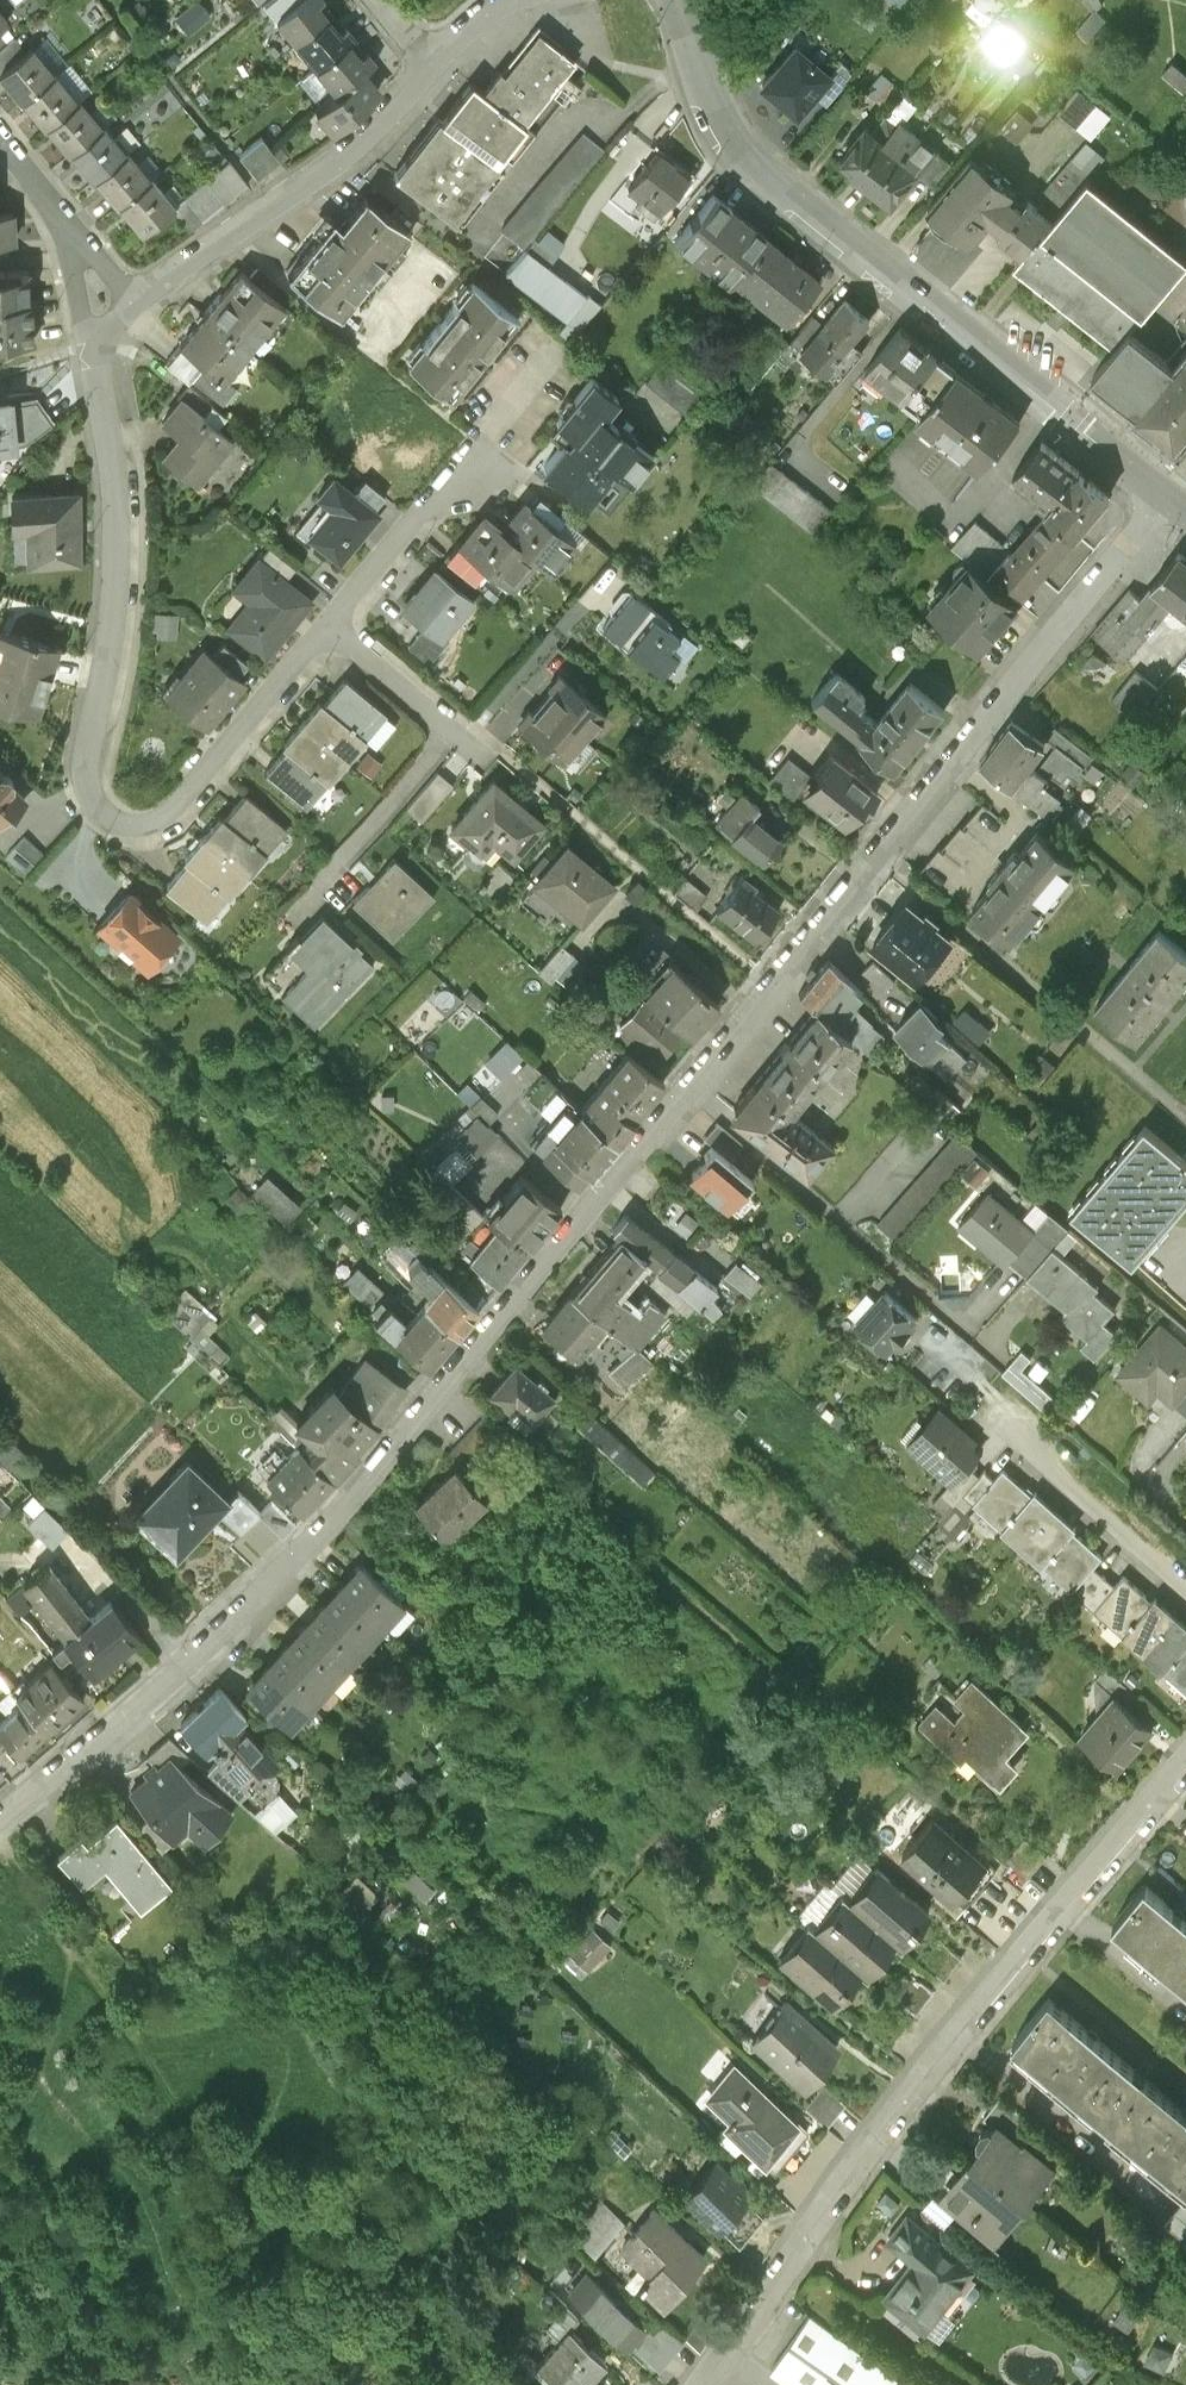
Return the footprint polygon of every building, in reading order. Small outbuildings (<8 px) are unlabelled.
[(216,13),(205,0),(196,0),(179,14),(193,31),(216,13)] [(265,3),(277,17),(297,0),(269,0),(265,3)] [(300,39),(327,16),(315,2),(318,0),(297,0),(277,17),(288,31),(291,28),(300,39)] [(887,9),(894,0),(876,0),(887,9)] [(996,17),(1010,0),(975,0),(996,17)] [(316,65),(319,63),(347,40),(353,34),(345,26),(339,31),(327,16),(300,39),(310,50),(306,53),(316,65)] [(1025,41),(1003,23),(984,46),(1007,64),(1025,41)] [(571,56),(538,30),(505,71),(500,68),(482,90),(482,91),(520,121),(571,56)] [(0,48),(0,67),(28,48),(20,35),(0,48)] [(326,76),(338,90),(362,70),(374,60),(366,50),(360,55),(347,40),(319,63),(329,74),(326,76)] [(761,83),(795,112),(812,93),(828,75),(793,45),(761,83)] [(22,100),(23,99),(54,75),(32,47),(0,72),(0,73),(22,100)] [(1166,69),(1185,90),(1185,64),(1185,65),(1178,58),(1166,69)] [(828,75),(812,93),(825,103),(853,71),(840,60),(828,75)] [(375,85),(362,70),(338,90),(316,108),(333,128),(358,107),(356,105),(374,89),(375,85)] [(23,99),(45,127),(47,126),(78,102),(56,74),(54,75),(23,99)] [(482,90),(470,80),(440,119),(498,164),(527,126),(520,121),(482,91),(482,90)] [(1082,84),(1061,110),(1095,138),(1116,112),(1082,84)] [(913,104),(903,95),(887,114),(897,122),(898,123),(900,120),(913,104)] [(47,126),(69,154),(70,153),(101,129),(79,101),(78,102),(47,126)] [(867,124),(838,159),(856,173),(897,122),(887,114),(874,130),(867,124)] [(440,119),(438,118),(393,173),(457,223),(458,222),(455,219),(498,164),(440,119)] [(897,122),(856,173),(875,190),(919,136),(900,120),(898,123),(897,122)] [(70,153),(92,181),(95,179),(125,156),(103,128),(101,129),(70,153)] [(562,154),(585,172),(605,148),(583,130),(562,154)] [(919,136),(875,190),(892,204),(917,173),(920,169),(909,161),(923,144),(933,152),(935,149),(919,136)] [(280,161),(262,139),(240,156),(257,178),(280,161)] [(920,169),(917,173),(932,186),(952,162),(935,149),(933,152),(923,144),(909,161),(920,169)] [(672,159),(658,148),(627,185),(641,196),(635,204),(653,219),(689,176),(670,161),(672,159)] [(1100,163),(1083,148),(1047,192),(1051,196),(1039,210),(1051,220),(1052,221),(1100,163)] [(95,179),(117,207),(119,205),(149,182),(127,154),(125,156),(95,179)] [(562,154),(542,178),(565,196),(585,172),(562,154)] [(971,154),(930,204),(975,242),(991,223),(1015,194),(1017,192),(971,154)] [(217,172),(235,195),(247,186),(229,163),(217,172)] [(205,181),(223,204),(235,195),(217,172),(205,181)] [(565,196),(542,178),(501,228),(524,247),(566,197),(565,196)] [(1176,374),(1129,335),(1185,267),(1185,263),(1088,179),(1014,268),(1114,354),(1082,392),(1165,460),(1185,435),(1185,362),(1176,374)] [(119,205),(141,234),(173,209),(172,207),(151,181),(149,182),(119,205)] [(194,190),(212,213),(223,204),(205,181),(194,190)] [(182,199),(200,222),(212,213),(194,190),(182,199)] [(766,238),(712,194),(676,239),(729,282),(732,278),(766,238)] [(1000,235),(1023,254),(1051,220),(1039,210),(1028,201),(1026,203),(1015,194),(991,223),(1002,232),(1000,235)] [(409,231),(365,195),(341,224),(334,218),(333,220),(328,216),(284,269),(289,273),(288,274),(338,315),(409,231)] [(172,207),(173,209),(189,230),(200,222),(182,199),(172,207)] [(8,241),(13,240),(11,209),(0,209),(0,241),(8,241)] [(558,255),(534,235),(505,270),(566,321),(558,331),(570,341),(601,304),(589,294),(587,297),(549,265),(558,255)] [(819,282),(766,238),(732,278),(785,323),(819,282)] [(8,241),(0,241),(0,255),(9,254),(8,241)] [(28,301),(27,269),(7,270),(3,266),(0,267),(0,302),(28,301)] [(256,266),(247,279),(268,297),(278,284),(256,266)] [(247,279),(239,273),(204,316),(248,352),(283,309),(268,297),(247,279)] [(517,319),(474,283),(407,362),(450,398),(517,319)] [(870,320),(844,299),(823,324),(800,351),(837,381),(859,355),(848,346),(870,320)] [(31,301),(28,301),(0,302),(0,347),(12,346),(12,341),(33,340),(31,301)] [(812,315),(790,342),(800,351),(823,324),(812,315)] [(248,352),(204,316),(180,346),(182,347),(225,381),(248,352)] [(957,373),(902,328),(867,371),(904,402),(905,400),(922,415),(957,373)] [(762,376),(789,343),(776,333),(749,365),(762,376)] [(193,391),(207,403),(225,381),(182,347),(166,367),(193,391)] [(664,360),(645,382),(691,421),(710,398),(664,360)] [(1019,424),(957,373),(922,415),(920,417),(982,468),(1019,424)] [(620,402),(593,380),(557,424),(575,439),(569,447),(565,443),(543,470),(589,507),(611,481),(610,480),(616,472),(633,486),(655,459),(610,423),(609,424),(605,421),(620,402)] [(193,391),(183,404),(197,416),(207,403),(193,391)] [(0,393),(0,451),(11,450),(11,443),(19,442),(48,429),(33,398),(11,400),(11,393),(0,393)] [(198,489),(234,445),(197,416),(183,404),(163,427),(182,442),(165,462),(198,489)] [(1078,473),(1043,443),(1014,477),(1051,508),(1047,513),(1076,538),(1109,498),(1079,473),(1078,473)] [(353,494),(334,479),(318,499),(332,511),(309,539),(340,564),(380,516),(374,511),(353,494)] [(374,511),(385,497),(365,480),(353,494),(374,511)] [(76,494),(11,496),(12,528),(29,528),(30,564),(78,563),(76,494)] [(567,521),(541,500),(531,511),(557,533),(567,521)] [(548,570),(570,544),(557,533),(531,511),(526,508),(504,535),(531,557),(548,570)] [(1076,538),(1047,513),(1032,531),(1034,534),(1015,556),(1013,558),(1039,581),(1076,538)] [(506,586),(531,557),(504,535),(486,519),(464,546),(462,549),(485,568),(506,586)] [(1011,553),(974,522),(953,547),(970,563),(988,579),(1011,553)] [(485,568),(462,549),(464,546),(460,544),(446,561),(473,583),(485,568)] [(270,547),(260,560),(286,581),(296,569),(270,547)] [(1013,558),(1015,556),(1011,553),(988,579),(1019,605),(1039,581),(1013,558)] [(1180,556),(1152,591),(1154,593),(1174,609),(1185,619),(1185,561),(1180,556)] [(286,581),(260,560),(235,589),(252,603),(231,629),(266,657),(312,602),(286,581)] [(988,579),(970,563),(932,607),(981,650),(1019,605),(988,579)] [(472,603),(436,573),(417,595),(414,593),(401,608),(423,627),(437,639),(438,638),(458,615),(460,617),(472,603)] [(1174,609),(1154,593),(1144,605),(1132,595),(1095,641),(1127,667),(1174,609)] [(670,624),(633,594),(605,629),(664,677),(678,660),(669,652),(679,640),(666,629),(670,624)] [(406,648),(428,667),(447,645),(438,638),(437,639),(423,627),(406,648)] [(0,629),(0,702),(32,712),(44,672),(47,673),(55,645),(32,639),(32,638),(29,637),(28,638),(0,629)] [(224,645),(214,658),(237,677),(248,665),(224,645)] [(214,658),(206,652),(168,698),(206,729),(244,683),(237,677),(214,658)] [(870,752),(886,733),(876,725),(856,708),(864,699),(833,674),(809,703),(870,752)] [(585,740),(606,716),(559,676),(547,690),(553,694),(544,705),(585,740)] [(384,716),(345,682),(323,707),(320,704),(302,725),(347,763),(365,742),(363,740),(384,716)] [(944,712),(910,684),(876,725),(886,733),(870,752),(895,772),(944,712)] [(564,765),(585,740),(544,705),(534,717),(528,712),(517,724),(564,765)] [(286,750),(265,775),(305,809),(326,784),(328,785),(347,763),(302,725),(283,747),(286,750)] [(1043,754),(1011,728),(981,765),(1012,791),(1020,782),(1043,754)] [(1045,748),(1054,755),(1057,752),(1084,775),(1081,778),(1085,781),(1097,767),(1056,733),(1045,748)] [(1084,775),(1057,752),(1054,755),(1039,774),(1060,792),(1068,783),(1077,791),(1085,781),(1081,778),(1084,775)] [(877,796),(830,756),(811,778),(802,789),(844,825),(857,810),(862,814),(877,796)] [(802,789),(811,778),(788,758),(769,780),(793,800),(802,789)] [(9,809),(13,813),(27,798),(13,783),(13,777),(7,772),(1,772),(0,771),(0,819),(9,809)] [(438,773),(407,809),(422,822),(453,785),(438,773)] [(1020,782),(1012,791),(1048,820),(1060,806),(1042,795),(1047,789),(1032,779),(1020,782)] [(542,826),(493,784),(454,830),(473,846),(464,857),(475,867),(496,843),(514,858),(542,826)] [(757,808),(740,794),(716,824),(761,861),(777,841),(749,818),(757,808)] [(285,832),(246,796),(223,823),(220,820),(202,841),(248,879),(266,858),(265,857),(285,832)] [(986,810),(965,834),(983,849),(984,850),(1005,826),(986,810)] [(963,832),(943,855),(961,871),(963,873),(983,849),(965,834),(963,832)] [(1077,863),(1040,832),(1019,856),(1015,853),(988,885),(992,888),(972,912),(1010,943),(1024,927),(1019,923),(1025,916),(1033,923),(1038,922),(1045,914),(1045,909),(1041,906),(1046,901),(1049,904),(1054,903),(1061,895),(1060,890),(1052,883),(1059,875),(1064,879),(1077,863)] [(43,852),(24,834),(14,844),(4,854),(24,872),(43,852)] [(188,866),(166,891),(207,925),(228,900),(230,901),(248,879),(202,841),(184,862),(188,866)] [(613,886),(568,847),(537,882),(581,921),(613,886)] [(942,895),(961,871),(943,855),(941,854),(920,879),(942,895)] [(431,897),(393,858),(352,903),(386,937),(405,917),(409,921),(431,897)] [(755,884),(742,874),(715,908),(754,938),(778,908),(752,888),(755,884)] [(706,895),(684,876),(672,890),(694,909),(706,895)] [(177,943),(128,896),(101,924),(123,945),(118,950),(129,961),(134,956),(150,971),(177,943)] [(950,942),(907,904),(874,943),(917,980),(950,942)] [(371,966),(323,920),(302,943),(297,939),(286,950),(291,954),(265,981),(313,1027),(371,966)] [(1160,932),(1097,1008),(1137,1041),(1185,981),(1185,953),(1160,932)] [(561,943),(538,970),(550,982),(574,954),(561,943)] [(717,1001),(667,957),(639,989),(689,1033),(717,1001)] [(863,993),(827,959),(798,993),(815,1008),(834,1025),(841,1018),(863,993)] [(861,970),(884,990),(894,978),(871,959),(861,970)] [(685,1036),(648,1002),(614,1039),(627,1051),(653,1072),(685,1036)] [(943,1021),(921,1002),(896,1029),(927,1059),(947,1040),(936,1029),(943,1021)] [(834,1025),(815,1008),(768,1066),(803,1094),(848,1038),(834,1025)] [(859,1021),(853,1029),(841,1018),(834,1025),(848,1038),(866,1053),(880,1037),(870,1027),(869,1029),(859,1021)] [(508,1034),(489,1057),(507,1072),(526,1049),(508,1034)] [(964,1060),(959,1051),(947,1040),(927,1059),(946,1077),(964,1060)] [(653,1072),(627,1051),(579,1108),(615,1142),(634,1118),(632,1117),(662,1080),(653,1072)] [(1036,1087),(1055,1064),(1045,1057),(1027,1079),(1036,1087)] [(803,1094),(768,1066),(733,1109),(767,1137),(761,1144),(772,1153),(773,1152),(807,1178),(832,1147),(789,1112),(803,1094)] [(942,1112),(949,1119),(959,1108),(915,1070),(904,1083),(941,1114),(942,1112)] [(540,1104),(556,1086),(543,1075),(527,1093),(540,1104)] [(615,1142),(579,1108),(556,1086),(540,1104),(552,1114),(527,1142),(578,1185),(615,1142)] [(489,1123),(499,1114),(480,1096),(471,1105),(479,1114),(489,1123)] [(489,1123),(479,1114),(457,1134),(475,1156),(500,1133),(489,1123)] [(1072,1212),(1131,1264),(1185,1200),(1185,1162),(1145,1126),(1072,1212)] [(979,1150),(957,1131),(876,1224),(898,1243),(979,1150)] [(752,1180),(712,1145),(703,1155),(706,1158),(691,1175),(726,1204),(740,1187),(743,1190),(752,1180)] [(287,1223),(305,1204),(271,1172),(253,1191),(287,1223)] [(560,1207),(522,1174),(485,1217),(489,1220),(525,1253),(526,1252),(522,1248),(560,1207)] [(1052,1246),(988,1190),(960,1222),(1006,1262),(1017,1249),(1035,1265),(1052,1246)] [(472,1230),(482,1229),(489,1220),(485,1217),(462,1195),(449,1209),(472,1230)] [(693,1271),(626,1216),(613,1231),(620,1236),(642,1255),(660,1268),(658,1271),(678,1288),(690,1274),(693,1271)] [(525,1253),(489,1220),(482,1229),(491,1237),(469,1263),(461,1257),(448,1273),(446,1265),(434,1255),(433,1256),(425,1265),(476,1310),(498,1283),(499,1285),(525,1253)] [(642,1255),(620,1236),(571,1295),(605,1321),(635,1348),(665,1313),(647,1298),(636,1311),(612,1291),(642,1255)] [(408,1249),(418,1258),(425,1265),(433,1256),(416,1240),(408,1249)] [(1098,1285),(1052,1245),(1052,1246),(1035,1265),(1027,1274),(1064,1308),(1059,1313),(1088,1338),(1115,1307),(1095,1289),(1098,1285)] [(329,1270),(362,1301),(375,1288),(342,1257),(329,1270)] [(458,1333),(476,1310),(425,1265),(418,1258),(408,1270),(415,1276),(415,1277),(420,1281),(412,1291),(458,1333)] [(760,1282),(733,1260),(722,1274),(748,1296),(760,1282)] [(678,1288),(658,1271),(650,1280),(678,1304),(686,1295),(678,1288)] [(709,1290),(690,1274),(678,1288),(686,1295),(698,1306),(698,1305),(713,1318),(735,1292),(719,1279),(709,1290)] [(164,1308),(198,1342),(221,1320),(187,1286),(164,1308)] [(458,1333),(412,1291),(396,1311),(389,1305),(375,1321),(427,1369),(458,1333)] [(916,1317),(886,1291),(856,1325),(886,1351),(895,1340),(898,1343),(910,1329),(907,1327),(916,1317)] [(605,1321),(571,1295),(543,1329),(579,1356),(605,1321)] [(385,1336),(367,1320),(358,1330),(376,1346),(385,1336)] [(1161,1325),(1119,1373),(1163,1411),(1173,1400),(1174,1400),(1185,1386),(1185,1346),(1161,1325)] [(652,1363),(635,1348),(609,1372),(623,1389),(652,1363)] [(403,1393),(363,1366),(339,1403),(378,1430),(403,1393)] [(553,1399),(515,1367),(492,1394),(511,1410),(515,1406),(533,1422),(553,1399)] [(1174,1400),(1185,1411),(1185,1386),(1174,1400)] [(378,1430),(339,1403),(328,1395),(298,1427),(310,1440),(345,1473),(359,1457),(353,1452),(362,1442),(364,1444),(378,1430)] [(974,1438),(939,1408),(925,1424),(929,1427),(913,1445),(952,1479),(953,1479),(968,1462),(977,1451),(969,1444),(974,1438)] [(645,1478),(656,1466),(592,1410),(581,1423),(645,1478)] [(345,1473),(310,1440),(268,1483),(302,1516),(345,1473)] [(498,1450),(468,1481),(484,1497),(479,1502),(489,1512),(499,1501),(497,1499),(522,1473),(498,1450)] [(226,1502),(186,1461),(168,1479),(177,1487),(140,1523),(174,1557),(218,1513),(217,1511),(226,1502)] [(968,1462),(953,1479),(952,1479),(933,1500),(946,1512),(955,1501),(964,1491),(980,1473),(968,1462)] [(468,1481),(454,1466),(415,1504),(444,1535),(479,1502),(484,1497),(468,1481)] [(980,1473),(964,1491),(975,1501),(995,1478),(984,1468),(980,1473)] [(1033,1493),(1004,1468),(995,1478),(975,1501),(1004,1526),(1003,1528),(1023,1545),(1056,1508),(1036,1490),(1033,1493)] [(537,1470),(527,1482),(542,1494),(552,1482),(537,1470)] [(237,1491),(226,1502),(217,1511),(218,1513),(241,1535),(261,1515),(237,1491)] [(261,1515),(283,1536),(294,1525),(272,1503),(261,1515)] [(46,1506),(34,1516),(55,1541),(67,1530),(46,1506)] [(1075,1525),(1056,1508),(1023,1545),(1042,1562),(1043,1561),(1073,1586),(1093,1563),(1102,1553),(1072,1528),(1075,1525)] [(78,1533),(59,1549),(89,1580),(108,1565),(97,1552),(78,1533)] [(89,1616),(46,1560),(22,1580),(23,1581),(29,1589),(65,1635),(89,1616)] [(404,1603),(360,1563),(354,1570),(355,1571),(342,1585),(385,1624),(404,1603)] [(1093,1563),(1073,1586),(1084,1596),(1104,1573),(1093,1563)] [(1104,1573),(1084,1596),(1095,1606),(1116,1583),(1104,1573)] [(1153,1598),(1124,1573),(1116,1583),(1095,1606),(1125,1631),(1123,1633),(1143,1650),(1176,1612),(1156,1595),(1153,1598)] [(29,1589),(23,1581),(5,1596),(18,1611),(28,1603),(22,1595),(29,1589)] [(385,1624),(342,1585),(341,1584),(335,1590),(337,1592),(324,1606),(366,1644),(385,1624)] [(140,1637),(111,1599),(89,1616),(65,1635),(63,1637),(65,1638),(51,1649),(59,1658),(72,1647),(93,1674),(140,1637)] [(366,1644),(324,1606),(322,1604),(316,1610),(318,1612),(305,1626),(347,1665),(366,1644)] [(1176,1612),(1143,1650),(1163,1667),(1164,1666),(1185,1685),(1185,1621),(1176,1612)] [(347,1665),(305,1626),(303,1624),(298,1631),(299,1632),(286,1646),(329,1685),(347,1665)] [(329,1685),(286,1646),(285,1645),(279,1651),(281,1653),(268,1667),(310,1705),(329,1685)] [(82,1694),(51,1660),(26,1682),(22,1677),(11,1688),(22,1701),(46,1727),(82,1694)] [(1116,1692),(1127,1702),(1137,1691),(1104,1663),(1095,1674),(1116,1692)] [(310,1705),(268,1667),(266,1665),(260,1671),(262,1673),(249,1688),(250,1689),(271,1708),(291,1726),(310,1705)] [(1019,1720),(972,1677),(957,1694),(968,1704),(954,1719),(935,1702),(921,1718),(961,1753),(966,1747),(995,1773),(1010,1757),(1003,1752),(1012,1742),(1005,1735),(1019,1720)] [(245,1715),(219,1686),(180,1721),(204,1748),(210,1743),(228,1727),(230,1728),(237,1722),(245,1715)] [(271,1708),(250,1689),(241,1700),(262,1719),(271,1708)] [(1127,1702),(1116,1692),(1081,1731),(1118,1764),(1153,1725),(1127,1702)] [(22,1701),(0,1720),(0,1743),(6,1737),(19,1751),(46,1727),(22,1701)] [(258,1745),(237,1722),(230,1728),(228,1727),(210,1743),(219,1755),(215,1759),(247,1789),(249,1788),(262,1802),(277,1789),(277,1775),(270,1766),(275,1762),(259,1744),(258,1745)] [(179,1764),(169,1755),(156,1766),(129,1787),(149,1811),(163,1828),(165,1827),(173,1836),(186,1825),(204,1841),(231,1812),(179,1764)] [(247,1789),(215,1759),(206,1769),(237,1798),(247,1789)] [(160,1846),(173,1836),(165,1827),(163,1828),(149,1811),(138,1820),(160,1846)] [(168,1879),(114,1814),(85,1839),(79,1832),(57,1851),(81,1878),(101,1861),(122,1879),(141,1901),(168,1879)] [(997,1870),(934,1816),(903,1852),(942,1885),(953,1895),(977,1866),(991,1878),(997,1870)] [(958,1916),(991,1878),(977,1866),(953,1895),(942,1885),(933,1896),(958,1916)] [(920,1907),(877,1871),(850,1903),(888,1934),(893,1939),(920,1907)] [(1145,1883),(1114,1920),(1180,1975),(1185,1968),(1185,1918),(1145,1883)] [(888,1934),(850,1903),(844,1898),(816,1932),(853,1964),(859,1968),(888,1934)] [(598,1924),(573,1945),(580,1954),(605,1933),(598,1924)] [(853,1964),(816,1932),(811,1928),(781,1962),(824,1998),(853,1964)] [(909,1973),(891,1995),(913,2014),(932,1992),(909,1973)] [(1135,2067),(1049,1997),(1014,2039),(1100,2110),(1135,2067)] [(833,2044),(784,2001),(752,2037),(801,2081),(833,2044)] [(806,2127),(731,2060),(713,2080),(722,2089),(711,2101),(725,2114),(720,2119),(771,2165),(777,2159),(801,2132),(806,2127)] [(1135,2067),(1100,2110),(1185,2181),(1185,2109),(1135,2067)] [(821,2082),(800,2105),(823,2125),(843,2102),(821,2082)] [(985,2115),(994,2122),(995,2121),(1008,2132),(1009,2131),(1011,2133),(1026,2115),(1002,2094),(985,2115)] [(995,2121),(994,2122),(970,2152),(1023,2195),(1026,2197),(1053,2165),(1024,2142),(1023,2143),(1011,2133),(1009,2131),(1008,2132),(995,2121)] [(801,2132),(777,2159),(788,2168),(812,2141),(801,2132)] [(1023,2195),(970,2152),(964,2160),(968,2164),(964,2169),(950,2186),(962,2196),(963,2196),(967,2190),(977,2199),(973,2205),(998,2225),(1023,2195)] [(745,2186),(713,2156),(683,2189),(715,2219),(741,2191),(745,2186)] [(950,2186),(964,2169),(951,2159),(922,2193),(947,2214),(962,2196),(950,2186)] [(606,2189),(578,2219),(597,2237),(625,2206),(606,2189)] [(762,2210),(741,2191),(715,2219),(736,2238),(762,2210)] [(1168,2218),(1185,2233),(1185,2196),(1168,2218)] [(700,2245),(651,2200),(618,2236),(646,2262),(637,2271),(658,2290),(700,2245)] [(916,2253),(934,2232),(935,2230),(911,2209),(891,2232),(916,2253)] [(972,2265),(934,2232),(916,2253),(888,2286),(926,2319),(972,2265)] [(610,2284),(590,2265),(589,2266),(583,2259),(566,2277),(573,2282),(573,2283),(622,2329),(639,2311),(625,2299),(625,2293),(616,2284),(610,2284)] [(811,2306),(772,2361),(806,2384),(921,2384),(811,2306)] [(655,2360),(681,2332),(660,2311),(633,2339),(655,2360)] [(565,2316),(530,2353),(564,2384),(591,2384),(598,2378),(584,2365),(599,2350),(600,2351),(602,2350),(565,2316)] [(690,2319),(682,2331),(696,2345),(705,2332),(690,2319)] [(1169,2359),(1172,2344),(1157,2341),(1154,2356),(1169,2359)] [(642,2368),(632,2378),(639,2384),(660,2384),(642,2368)]
